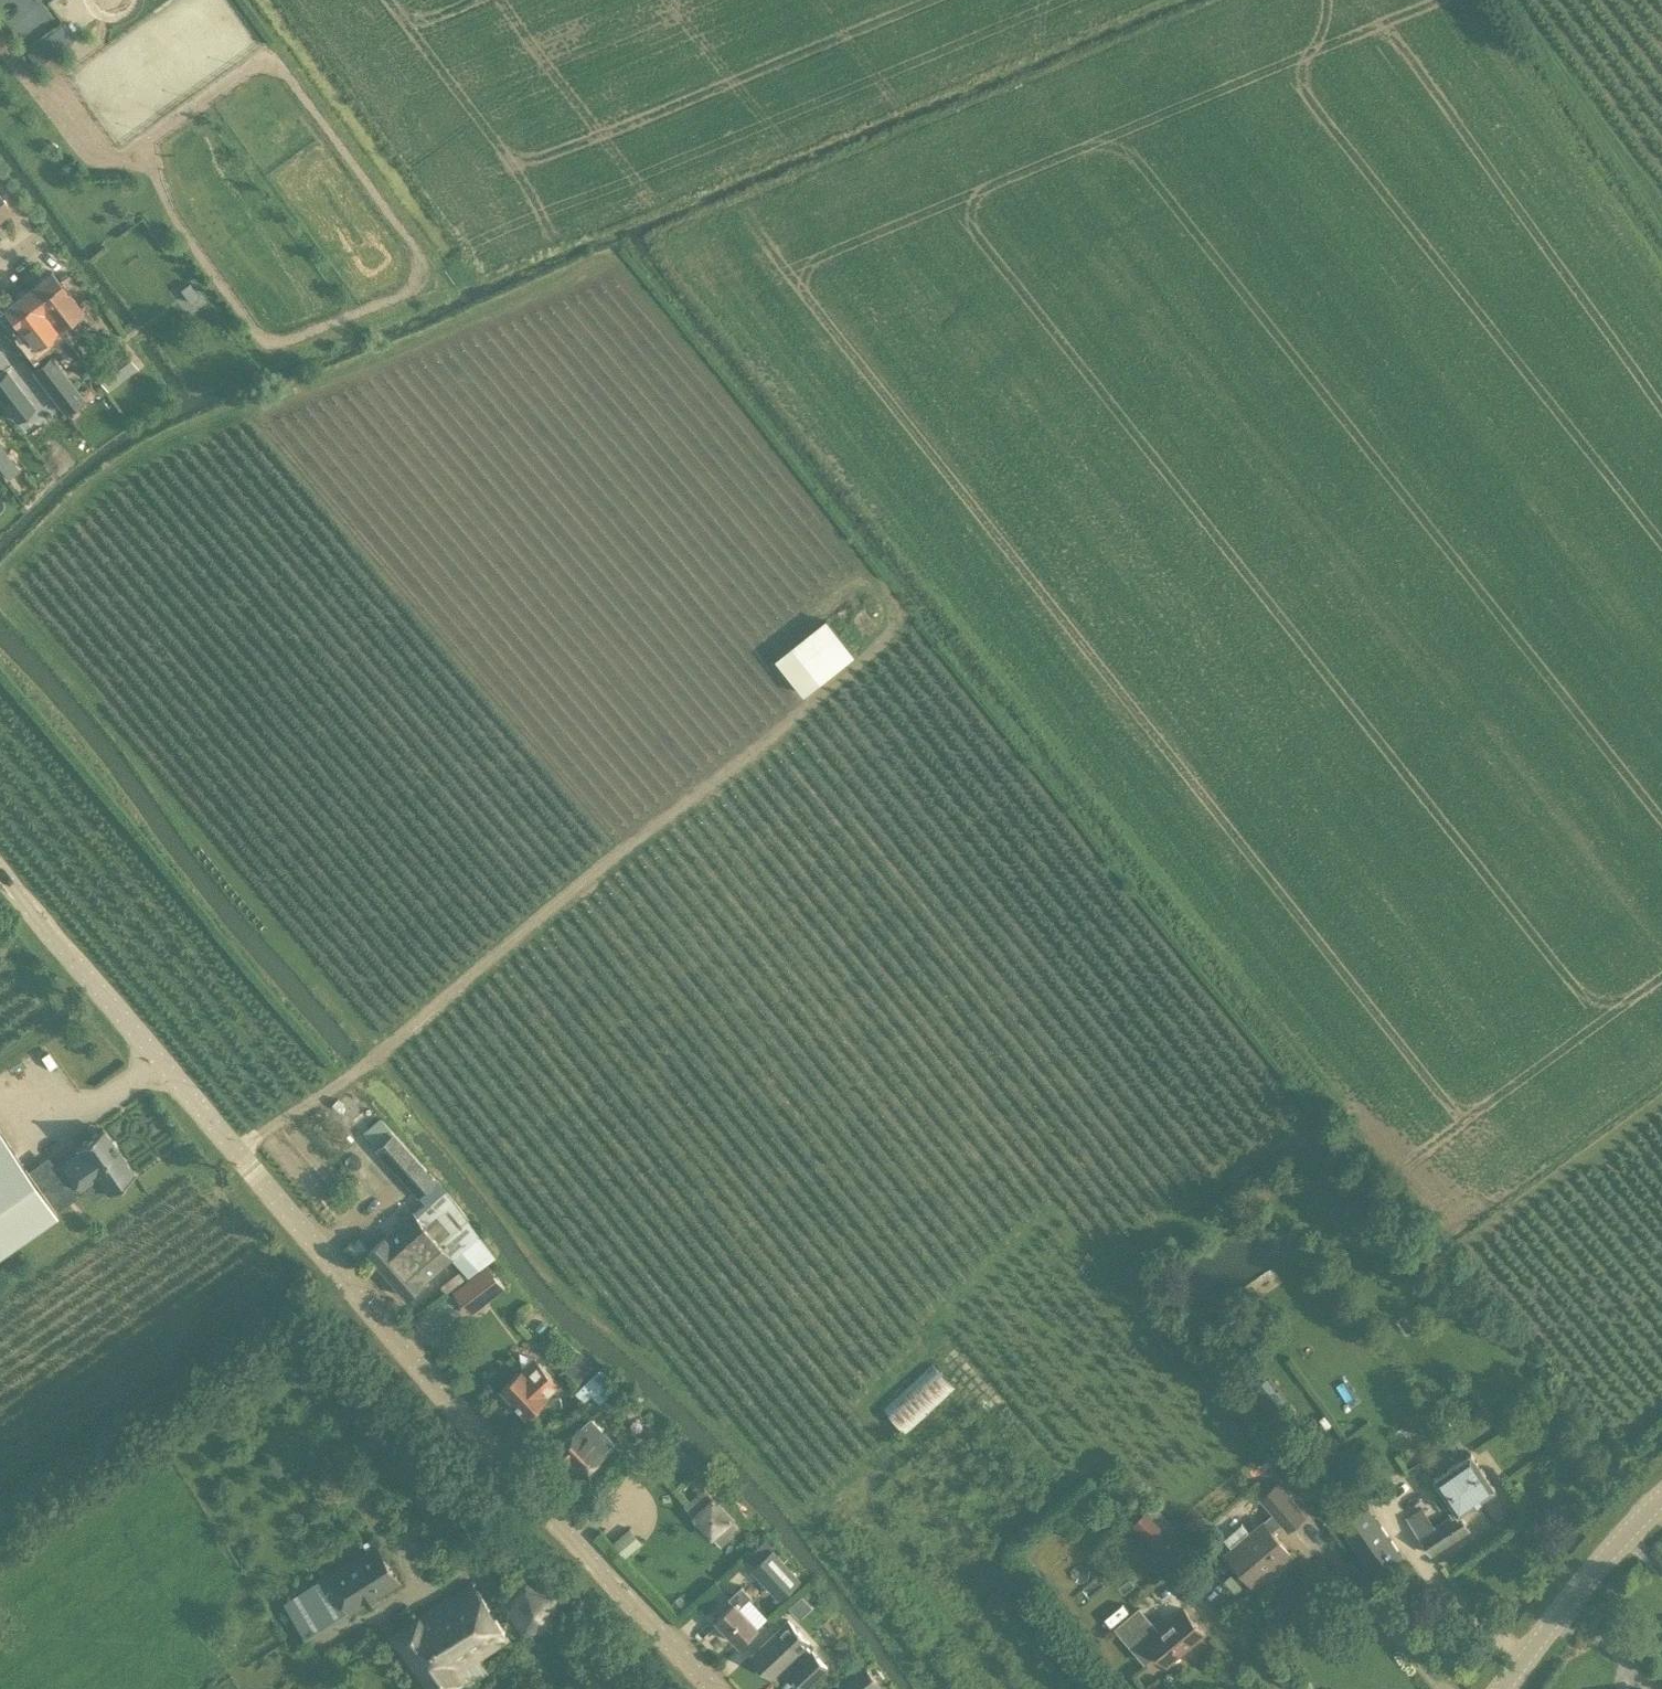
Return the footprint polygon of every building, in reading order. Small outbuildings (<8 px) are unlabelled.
[(67,41),(56,27),(27,49),(38,63),(67,41)] [(11,206),(0,193),(0,215),(11,206)] [(51,270),(27,289),(44,310),(62,334),(68,342),(84,329),(77,320),(85,314),(51,270)] [(27,289),(4,307),(20,328),(44,310),(27,289)] [(107,388),(137,366),(121,345),(91,368),(107,388)] [(58,358),(39,371),(72,413),(89,400),(58,358)] [(1,379),(0,379),(0,398),(16,420),(34,406),(8,373),(1,379)] [(1,474),(16,465),(0,444),(0,473),(1,474)] [(826,614),(772,653),(801,692),(855,653),(826,614)] [(479,1234),(480,1233),(455,1200),(423,1162),(397,1134),(380,1116),(363,1132),(406,1179),(426,1204),(420,1210),(370,1251),(406,1295),(456,1255),(464,1266),(441,1285),(446,1291),(494,1254),(479,1234)] [(103,1129),(77,1147),(80,1153),(63,1165),(55,1171),(60,1179),(42,1192),(0,1131),(0,1252),(56,1213),(55,1211),(75,1197),(72,1194),(79,1189),(80,1190),(98,1177),(109,1193),(135,1175),(103,1129)] [(470,1314),(505,1287),(487,1264),(452,1291),(470,1314)] [(565,1370),(582,1386),(599,1369),(582,1352),(565,1370)] [(527,1372),(524,1369),(503,1388),(527,1414),(548,1395),(547,1393),(559,1383),(553,1375),(539,1361),(527,1372)] [(906,1432),(955,1387),(934,1361),(883,1407),(906,1432)] [(599,1369),(582,1386),(577,1392),(584,1400),(592,1392),(601,1401),(617,1385),(599,1368),(599,1369)] [(1010,1440),(1016,1431),(994,1417),(989,1425),(1010,1440)] [(583,1473),(614,1443),(591,1418),(580,1428),(580,1427),(558,1449),(569,1460),(583,1473)] [(1405,1424),(1393,1430),(1404,1449),(1416,1443),(1405,1424)] [(1434,1488),(1451,1514),(1420,1535),(1432,1553),(1469,1529),(1458,1512),(1495,1487),(1471,1451),(1433,1476),(1439,1485),(1434,1488)] [(1306,1514),(1278,1481),(1261,1496),(1274,1511),(1265,1519),(1263,1518),(1249,1530),(1242,1522),(1224,1538),(1232,1547),(1226,1551),(1254,1585),(1292,1554),(1272,1530),(1283,1522),(1288,1528),(1306,1514)] [(709,1494),(692,1508),(718,1540),(735,1525),(723,1509),(709,1494)] [(1132,1524),(1157,1551),(1171,1537),(1169,1535),(1177,1527),(1154,1503),(1132,1524)] [(1361,1512),(1341,1528),(1377,1573),(1400,1552),(1377,1527),(1374,1530),(1361,1512)] [(801,1578),(773,1547),(765,1539),(746,1555),(781,1597),(801,1578)] [(376,1545),(328,1574),(285,1602),(309,1639),(352,1614),(399,1582),(376,1545)] [(526,1624),(554,1616),(556,1588),(529,1578),(511,1600),(526,1624)] [(395,1634),(433,1688),(447,1688),(463,1679),(456,1670),(508,1635),(471,1581),(395,1634)] [(752,1596),(742,1585),(729,1596),(733,1600),(716,1616),(740,1643),(759,1626),(741,1606),(752,1596)] [(1167,1663),(1204,1632),(1183,1608),(1158,1629),(1138,1606),(1114,1627),(1144,1662),(1157,1651),(1167,1663)] [(785,1664),(791,1670),(790,1671),(806,1687),(827,1667),(812,1651),(811,1651),(805,1645),(809,1642),(789,1621),(752,1656),(772,1677),(785,1664)] [(864,1664),(835,1688),(836,1688),(877,1688),(881,1685),(864,1664)]
